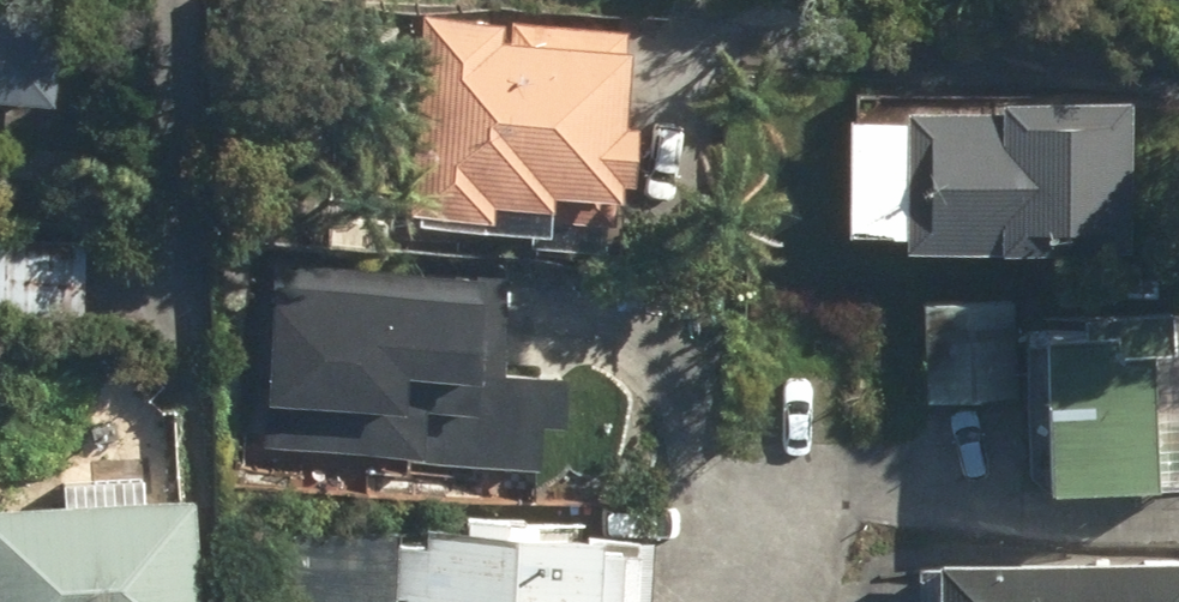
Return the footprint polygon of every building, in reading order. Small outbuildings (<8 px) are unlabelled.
[(608,131),(619,34),(508,22),(506,46),(490,44),(493,24),(412,15),(389,217),(479,228),(480,212),(533,218),(535,200),(600,207),(602,190),(612,191),(619,132),(608,131)] [(48,111),(55,22),(0,18),(0,108),(48,111)] [(981,117),(892,113),(891,128),(837,125),(832,240),(886,243),(885,258),(1033,264),(1033,251),(1066,252),(1066,261),(1118,260),(1121,106),(982,107),(981,117)] [(0,240),(0,319),(78,325),(84,246),(0,240)] [(502,283),(258,267),(248,410),(258,411),(255,452),(530,471),(532,430),(550,431),(553,382),(495,378),(502,283)] [(1009,306),(914,308),(916,404),(961,408),(1011,402),(1009,306)] [(1067,349),(1027,349),(1028,501),(1139,500),(1138,363),(1165,360),(1163,320),(1067,321),(1067,349)] [(0,513),(0,601),(186,601),(181,503),(135,506),(133,483),(53,487),(54,510),(0,513)] [(630,543),(527,536),(527,524),(456,519),(455,532),(414,529),(388,535),(289,537),(286,601),(626,601),(630,543)] [(922,568),(922,601),(1178,601),(1178,566),(922,568)]
